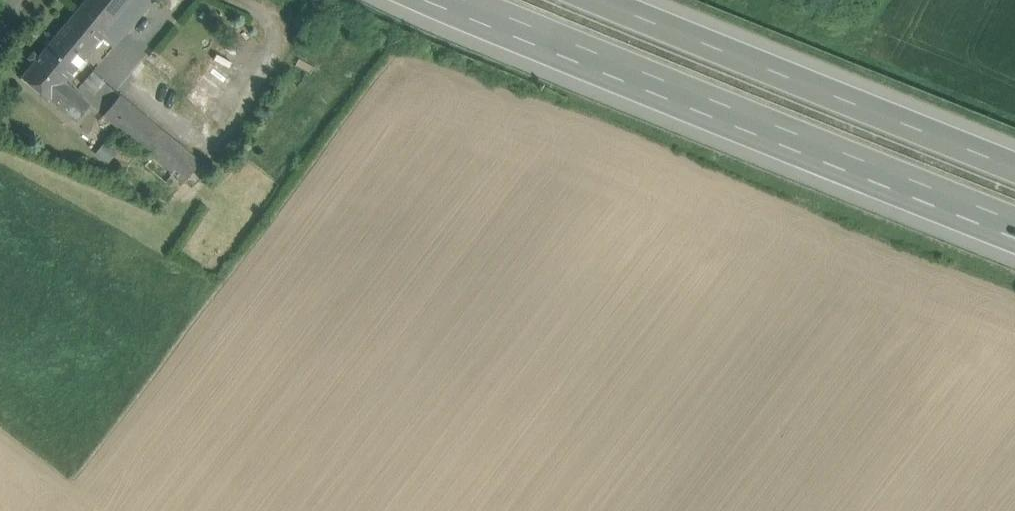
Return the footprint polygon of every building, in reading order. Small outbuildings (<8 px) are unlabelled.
[(79,8),(106,32),(133,0),(86,0),(79,8)] [(101,38),(113,47),(152,0),(133,0),(106,32),(101,38)] [(79,8),(21,78),(48,101),(50,100),(64,83),(101,38),(106,32),(79,8)] [(239,27),(185,99),(143,63),(133,75),(193,127),(204,115),(213,103),(259,42),(239,27)] [(89,106),(64,83),(50,100),(76,121),(89,106)] [(120,96),(103,116),(183,182),(200,162),(120,96)] [(158,187),(170,172),(148,154),(136,168),(158,187)]
